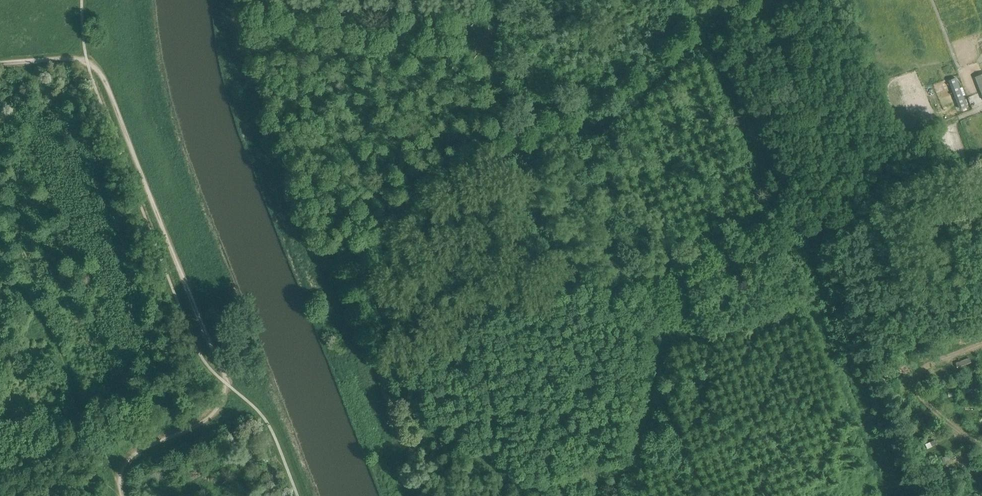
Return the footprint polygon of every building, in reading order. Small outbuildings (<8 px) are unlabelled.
[(955,107),(962,104),(957,90),(949,92),(955,107)] [(878,362),(880,370),(890,366),(887,359),(878,362)] [(960,385),(962,393),(970,391),(968,383),(960,385)] [(922,443),(925,451),(933,447),(930,440),(922,443)]
